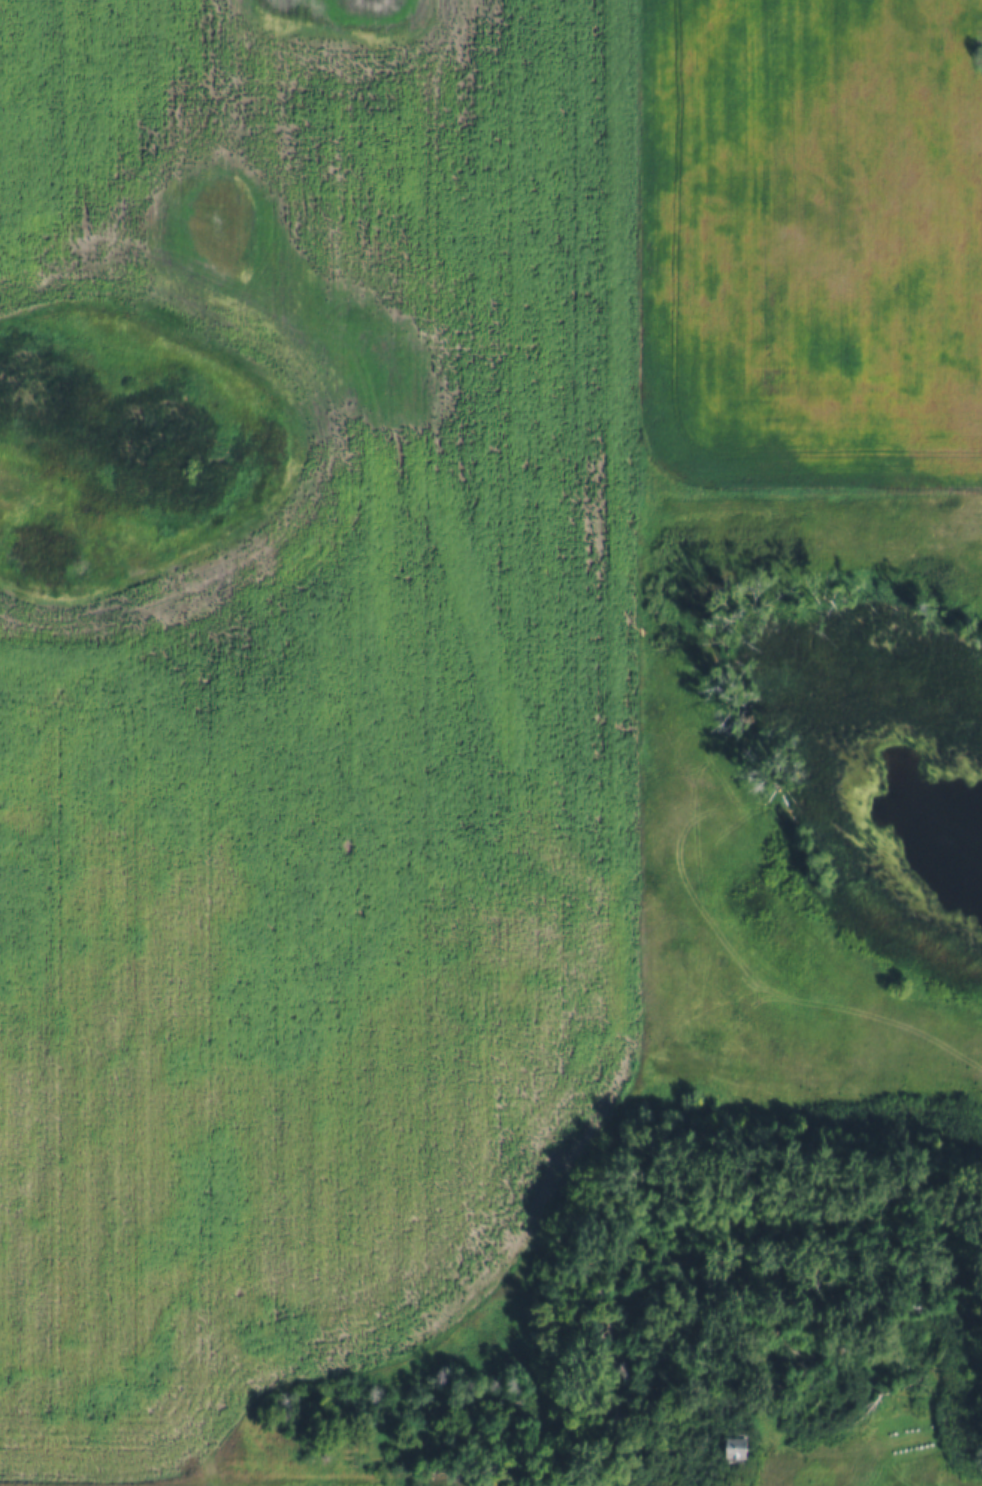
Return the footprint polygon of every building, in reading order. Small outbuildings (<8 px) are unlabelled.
[(723,1431),(743,1432),(742,1458),(722,1457),(723,1431)]
